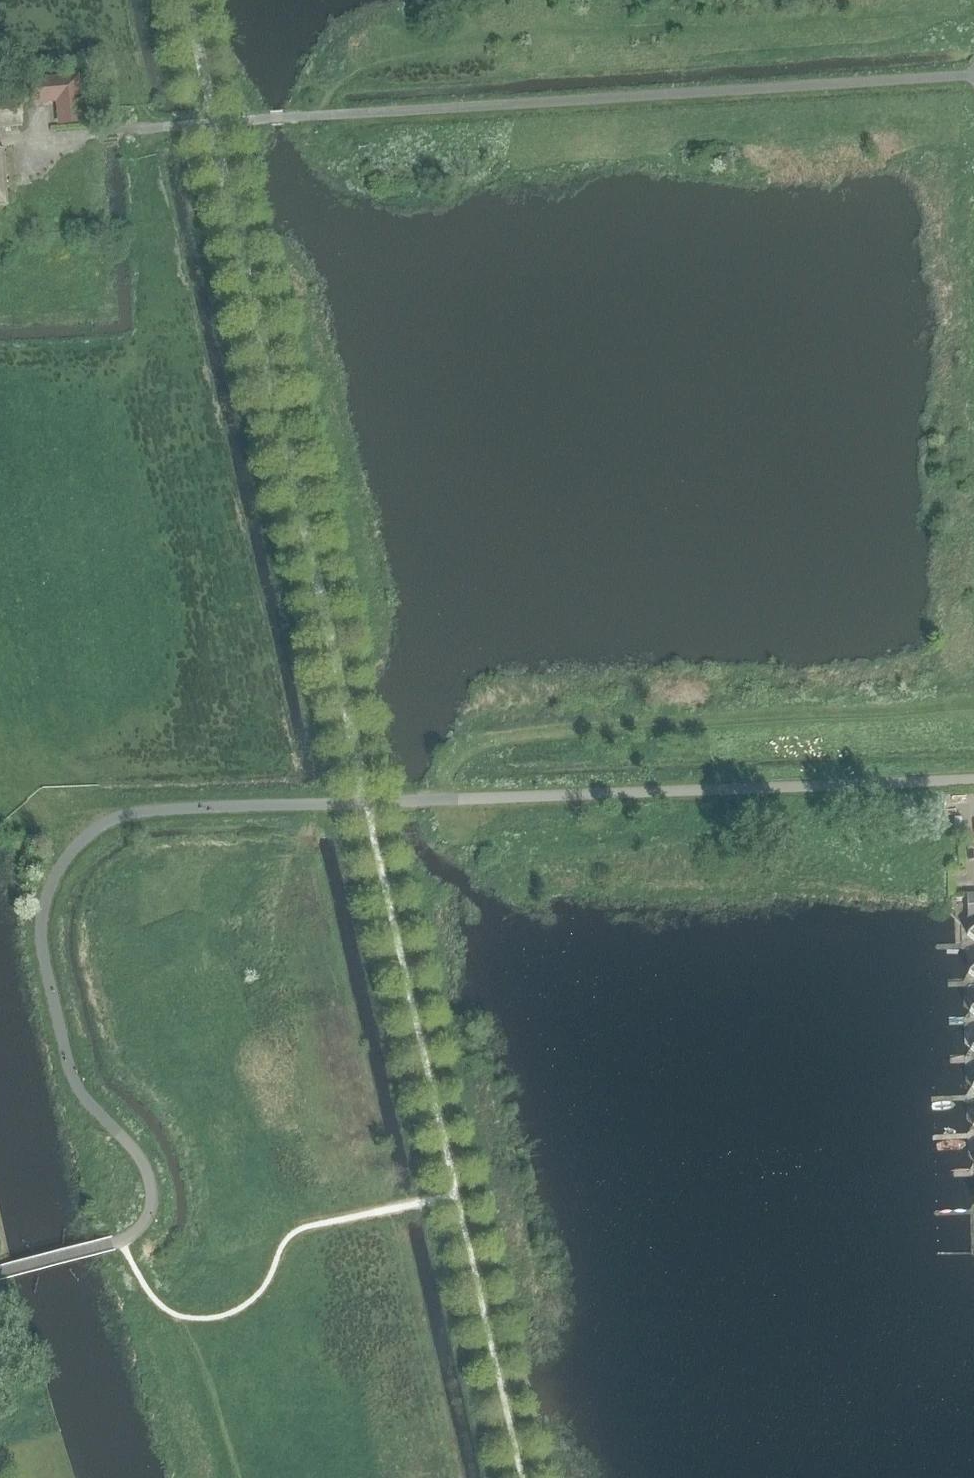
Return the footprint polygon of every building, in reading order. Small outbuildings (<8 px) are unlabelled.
[(56,77),(58,94),(63,98),(81,97),(79,75),(56,77)] [(22,125),(20,100),(0,101),(0,127),(22,125)]
